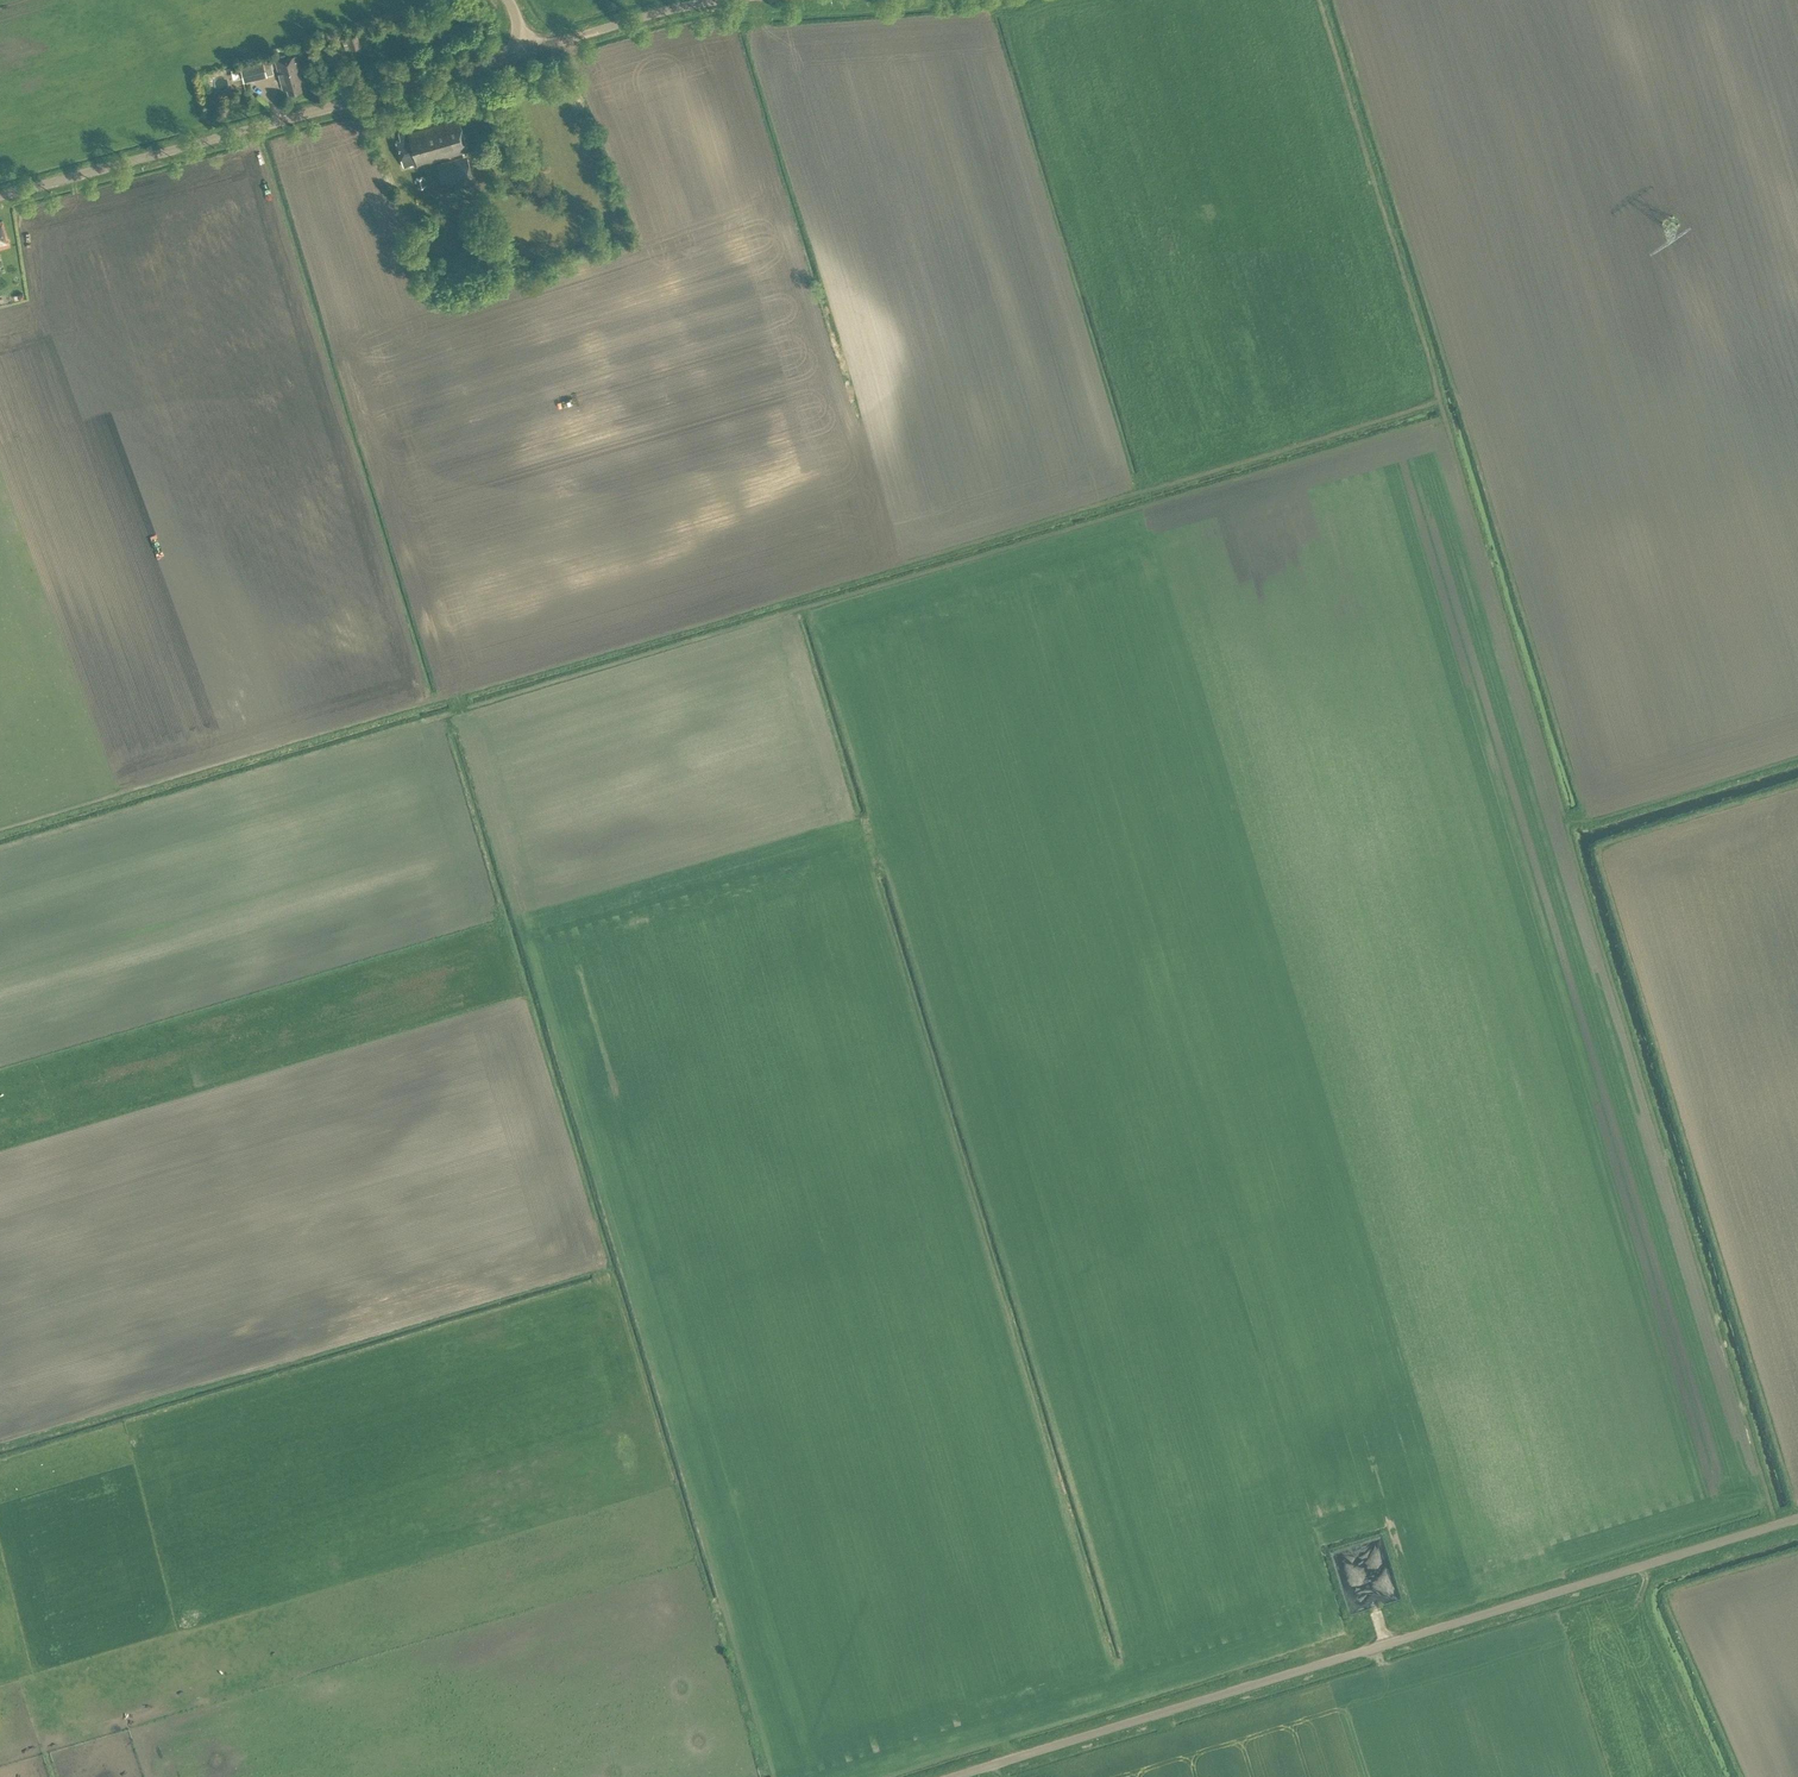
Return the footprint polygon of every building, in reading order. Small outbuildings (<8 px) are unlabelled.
[(356,32),(346,35),(350,47),(361,43),(356,32)] [(305,88),(296,55),(276,60),(283,89),(287,88),(288,92),(305,88)] [(243,81),(267,75),(274,74),(271,59),(264,60),(240,66),(242,74),(243,81)] [(468,151),(458,114),(407,129),(398,132),(400,139),(396,140),(403,165),(416,161),(417,164),(462,152),(463,156),(437,163),(444,190),(465,184),(467,191),(476,188),(466,151),(468,151)] [(424,175),(416,176),(418,185),(426,183),(424,175)] [(9,246),(2,220),(0,220),(0,248),(9,246)]
